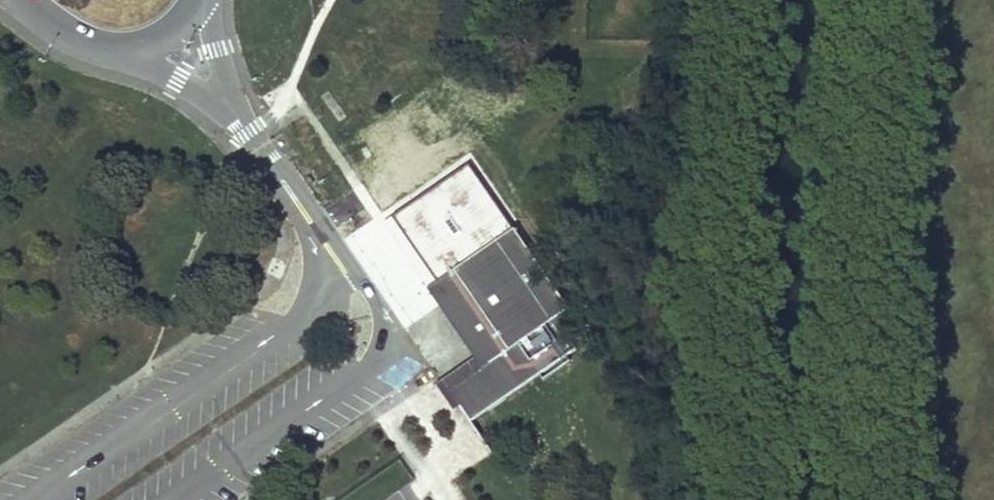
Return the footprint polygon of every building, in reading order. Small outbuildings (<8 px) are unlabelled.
[(512,230),(432,285),(487,365),(448,392),(469,424),(539,376),(542,381),(569,363),(565,358),(575,351),(565,336),(579,326),(512,230)]
